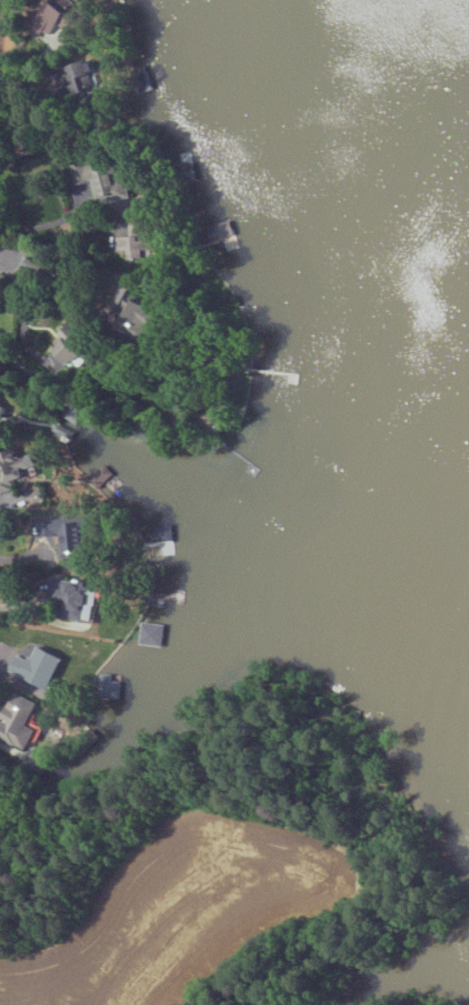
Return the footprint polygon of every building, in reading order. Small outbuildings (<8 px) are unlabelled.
[(70,5),(65,13),(46,0),(26,30),(36,37),(41,30),(49,35),(57,24),(69,32),(82,12),(70,5)] [(67,0),(50,0),(63,12),(71,4),(67,0)] [(73,84),(67,86),(75,102),(101,90),(85,58),(65,68),(73,84)] [(90,180),(97,206),(128,197),(123,177),(112,180),(110,173),(102,176),(98,160),(69,168),(73,185),(90,180)] [(234,235),(229,219),(205,227),(210,243),(234,235)] [(115,235),(115,251),(127,251),(127,258),(140,258),(140,251),(149,251),(149,238),(141,239),(141,235),(115,235)] [(153,311),(126,298),(112,328),(139,341),(153,311)] [(89,358),(68,325),(56,332),(61,340),(52,346),(65,367),(74,362),(77,366),(89,358)] [(84,412),(65,403),(50,434),(69,443),(84,412)] [(0,484),(34,474),(28,455),(16,458),(13,448),(0,452),(0,483),(0,484)] [(87,479),(97,489),(113,474),(103,464),(87,479)] [(59,557),(86,555),(83,518),(37,521),(38,540),(57,539),(59,557)] [(57,618),(92,622),(97,585),(49,579),(46,602),(58,603),(57,618)] [(138,643),(161,647),(164,625),(142,621),(138,643)] [(61,659),(36,647),(21,678),(46,690),(61,659)] [(120,675),(100,674),(99,699),(119,699),(120,675)] [(14,693),(0,723),(0,737),(21,748),(41,706),(14,693)]
